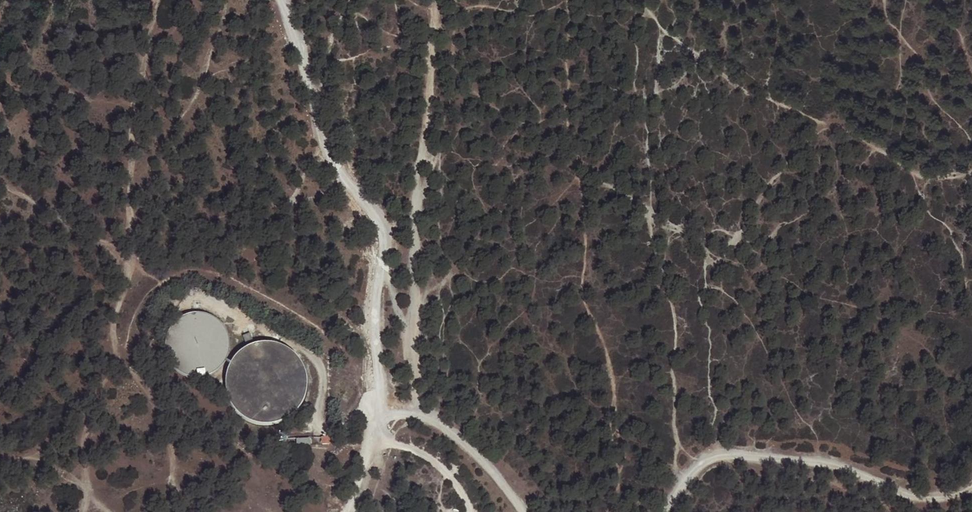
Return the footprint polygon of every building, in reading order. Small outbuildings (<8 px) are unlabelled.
[(225,347),(224,340),(224,337),(223,332),(218,326),(215,322),(207,316),(198,314),(190,314),(182,316),(173,321),(168,327),(165,334),(163,342),(163,351),(166,360),(170,367),(176,371),(185,375),(193,377),(202,375),(210,372),(216,367),(221,360),(224,353),(225,347)] [(249,333),(241,336),(244,343),(252,340),(249,333)] [(223,384),(224,389),(224,392),(227,401),(231,407),(240,416),(249,421),(260,423),(272,422),(283,418),(293,409),(299,398),(302,387),(302,377),(299,369),(294,360),(289,354),(280,348),(270,344),(260,343),(251,345),(242,349),(235,355),(229,363),(225,371),(223,377),(223,384)]
